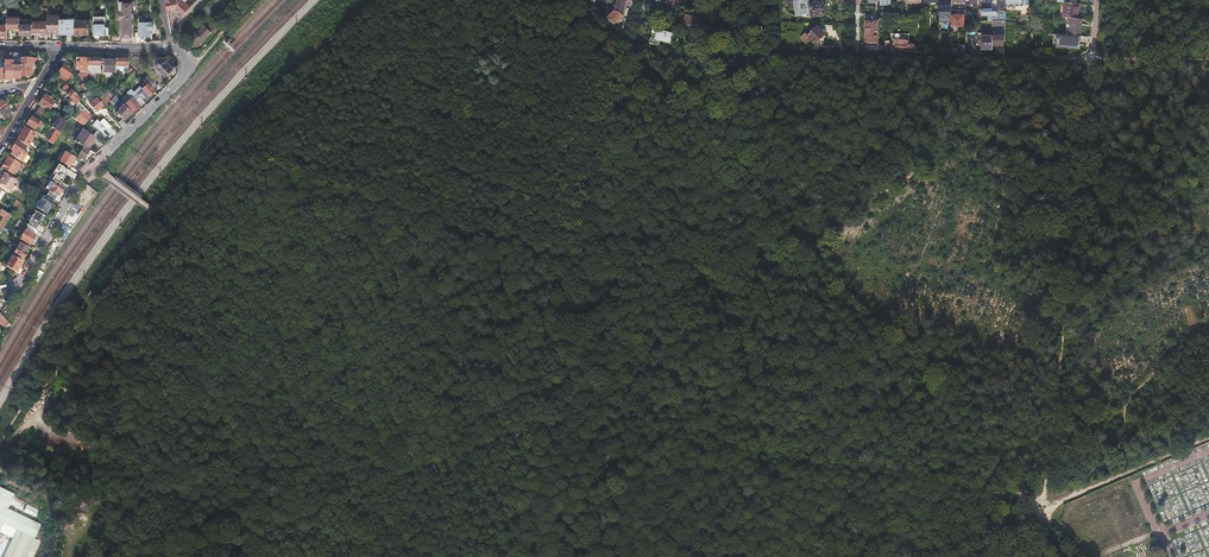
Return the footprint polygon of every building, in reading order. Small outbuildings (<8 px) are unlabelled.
[(165,2),(168,17),(174,13),(180,18),(192,6),(185,0),(169,0),(165,2)] [(614,26),(623,17),(627,1),(621,0),(618,0),(615,12),(608,19),(614,26)] [(811,13),(809,4),(809,0),(806,0),(794,2),(796,15),(811,13)] [(811,17),(825,15),(823,0),(812,0),(813,4),(809,4),(811,13),(811,17)] [(945,0),(939,0),(939,23),(951,23),(951,3),(945,3),(945,0)] [(1006,11),(1006,6),(1006,0),(998,0),(998,11),(1006,11)] [(118,12),(117,12),(117,19),(120,19),(120,38),(131,38),(131,4),(122,4),(122,2),(118,2),(118,12)] [(1077,18),(1078,4),(1064,3),(1063,17),(1068,18),(1077,18)] [(988,20),(992,20),(992,11),(992,8),(989,8),(989,9),(987,9),(987,11),(983,11),(982,16),(988,16),(988,20)] [(1006,22),(1006,14),(1000,14),(1000,16),(998,16),(998,13),(995,11),(992,11),(992,20),(992,22),(1006,22)] [(75,21),(75,34),(89,34),(89,15),(83,15),(81,16),(80,18),(80,21),(75,21)] [(686,15),(683,27),(692,29),(692,31),(698,32),(701,19),(686,15)] [(47,22),(47,34),(60,34),(60,19),(60,16),(47,16),(47,22)] [(964,16),(952,16),(953,27),(964,27),(964,16)] [(874,21),(874,17),(866,17),(865,45),(878,45),(878,21),(874,21)] [(7,25),(7,29),(20,29),(20,24),(20,18),(7,18),(7,25)] [(1077,18),(1068,18),(1067,25),(1070,25),(1069,35),(1080,36),(1081,26),(1079,26),(1080,19),(1077,18)] [(60,19),(60,34),(75,34),(75,21),(75,19),(60,19)] [(105,35),(105,28),(105,24),(105,19),(94,19),(94,24),(94,35),(105,35)] [(33,24),(33,32),(42,32),(42,35),(47,35),(47,34),(47,22),(33,22),(33,24)] [(139,33),(135,33),(135,42),(140,42),(140,36),(150,36),(150,30),(153,30),(153,23),(139,22),(139,33)] [(20,29),(20,36),(33,35),(33,32),(33,24),(20,24),(20,29)] [(816,26),(806,36),(811,41),(815,44),(825,34),(816,26)] [(197,46),(212,34),(206,27),(197,34),(196,32),(189,38),(197,46)] [(652,31),(650,43),(659,45),(661,40),(674,44),(676,34),(658,30),(658,33),(652,31)] [(974,54),(977,54),(977,32),(968,31),(968,43),(974,43),(974,54)] [(811,41),(806,36),(805,35),(801,39),(807,45),(811,41)] [(1004,36),(993,36),(993,46),(1004,46),(1004,36)] [(982,50),(992,50),(992,37),(988,37),(982,37),(982,50)] [(895,41),(895,47),(897,47),(897,52),(907,52),(907,47),(909,47),(909,41),(895,41)] [(13,53),(4,53),(4,63),(4,69),(4,78),(12,78),(13,53)] [(21,53),(13,53),(12,78),(20,78),(20,76),(21,65),(21,58),(21,53)] [(115,60),(115,66),(124,66),(123,72),(128,72),(128,67),(128,59),(127,59),(127,57),(123,57),(123,59),(116,58),(115,60)] [(62,58),(60,61),(64,63),(58,72),(61,74),(59,77),(60,78),(64,81),(65,79),(68,80),(72,74),(70,72),(72,69),(66,65),(67,63),(62,58)] [(103,58),(88,58),(88,78),(102,78),(103,60),(103,58)] [(155,62),(155,64),(155,65),(155,66),(156,67),(165,76),(173,68),(164,59),(162,58),(161,58),(160,58),(158,58),(157,59),(156,60),(155,61),(155,62)] [(115,60),(103,60),(103,73),(115,73),(115,66),(115,60)] [(32,65),(21,65),(20,76),(27,76),(32,72),(32,67),(32,65)] [(59,82),(52,75),(49,80),(55,85),(59,82)] [(146,76),(143,80),(147,85),(150,87),(153,83),(146,76)] [(87,86),(83,82),(80,84),(85,91),(88,87),(87,86)] [(79,103),(82,99),(81,98),(72,90),(67,84),(63,88),(66,91),(65,92),(67,95),(71,99),(66,103),(74,111),(76,108),(78,106),(79,103)] [(149,97),(154,92),(150,87),(147,85),(142,90),(143,91),(142,92),(145,96),(146,95),(149,97)] [(133,98),(136,95),(131,89),(127,92),(133,98)] [(93,93),(97,98),(102,103),(102,98),(96,90),(93,93)] [(142,90),(140,93),(147,99),(149,97),(146,95),(145,96),(142,92),(143,91),(142,90)] [(137,96),(144,103),(147,99),(140,93),(137,96)] [(45,95),(40,104),(50,110),(53,104),(57,107),(59,104),(45,95)] [(132,113),(114,96),(111,101),(119,110),(116,112),(124,120),(132,113)] [(102,103),(97,98),(90,104),(96,111),(102,107),(102,103)] [(132,99),(125,105),(132,113),(139,106),(136,102),(135,103),(132,99)] [(89,113),(79,103),(78,106),(76,108),(81,113),(76,120),(84,126),(91,117),(88,114),(89,113)] [(46,119),(51,111),(42,106),(37,113),(46,119)] [(0,111),(0,114),(1,115),(0,116),(3,120),(9,117),(7,115),(11,112),(7,107),(0,111)] [(103,119),(109,114),(103,107),(97,112),(103,119)] [(29,119),(27,122),(28,123),(27,124),(35,129),(36,127),(39,129),(41,128),(44,123),(32,115),(32,116),(30,120),(29,119)] [(108,115),(105,119),(111,124),(114,121),(108,115)] [(54,123),(52,128),(61,133),(68,122),(60,117),(55,124),(54,123)] [(99,122),(107,130),(110,126),(102,119),(99,122)] [(106,137),(110,133),(107,130),(99,122),(96,120),(92,124),(106,137)] [(17,140),(28,146),(35,135),(36,134),(25,127),(25,128),(17,140)] [(49,138),(48,141),(54,144),(61,133),(52,128),(50,130),(55,133),(51,139),(49,138)] [(84,147),(88,149),(93,142),(94,143),(97,139),(84,129),(75,142),(84,147)] [(11,155),(22,162),(27,154),(23,152),(26,147),(17,141),(12,149),(13,151),(11,155)] [(78,156),(83,159),(84,159),(89,150),(88,149),(84,147),(78,156)] [(69,167),(75,157),(66,151),(65,153),(64,152),(59,159),(61,160),(60,161),(69,167)] [(8,157),(2,167),(13,174),(19,164),(8,157)] [(71,166),(69,169),(77,174),(79,170),(71,165),(71,166)] [(75,178),(77,174),(69,169),(67,168),(51,178),(59,183),(60,184),(66,174),(75,178)] [(17,179),(5,172),(0,181),(0,185),(10,191),(17,179)] [(54,181),(46,196),(54,200),(59,191),(61,192),(64,187),(54,181)] [(42,195),(35,206),(46,213),(46,211),(47,211),(49,209),(48,208),(49,206),(51,207),(54,202),(42,195)] [(0,222),(0,233),(2,229),(11,215),(8,213),(1,209),(0,211),(0,215),(3,217),(0,222)] [(27,224),(27,225),(35,230),(38,225),(39,224),(40,222),(41,221),(41,220),(43,216),(35,211),(34,212),(27,224)] [(25,228),(19,237),(30,243),(36,234),(25,228)] [(20,242),(15,251),(23,256),(28,246),(20,242)] [(13,255),(7,266),(17,271),(20,273),(23,268),(19,266),(23,260),(13,255)] [(9,331),(12,326),(1,315),(0,315),(0,323),(9,331)] [(0,491),(0,518),(4,509),(10,495),(0,491)] [(4,509),(0,518),(0,523),(14,530),(31,538),(38,524),(31,521),(4,509)] [(1134,532),(1142,531),(1140,521),(1133,523),(1134,532)] [(14,530),(1,556),(23,556),(31,538),(14,530)]
